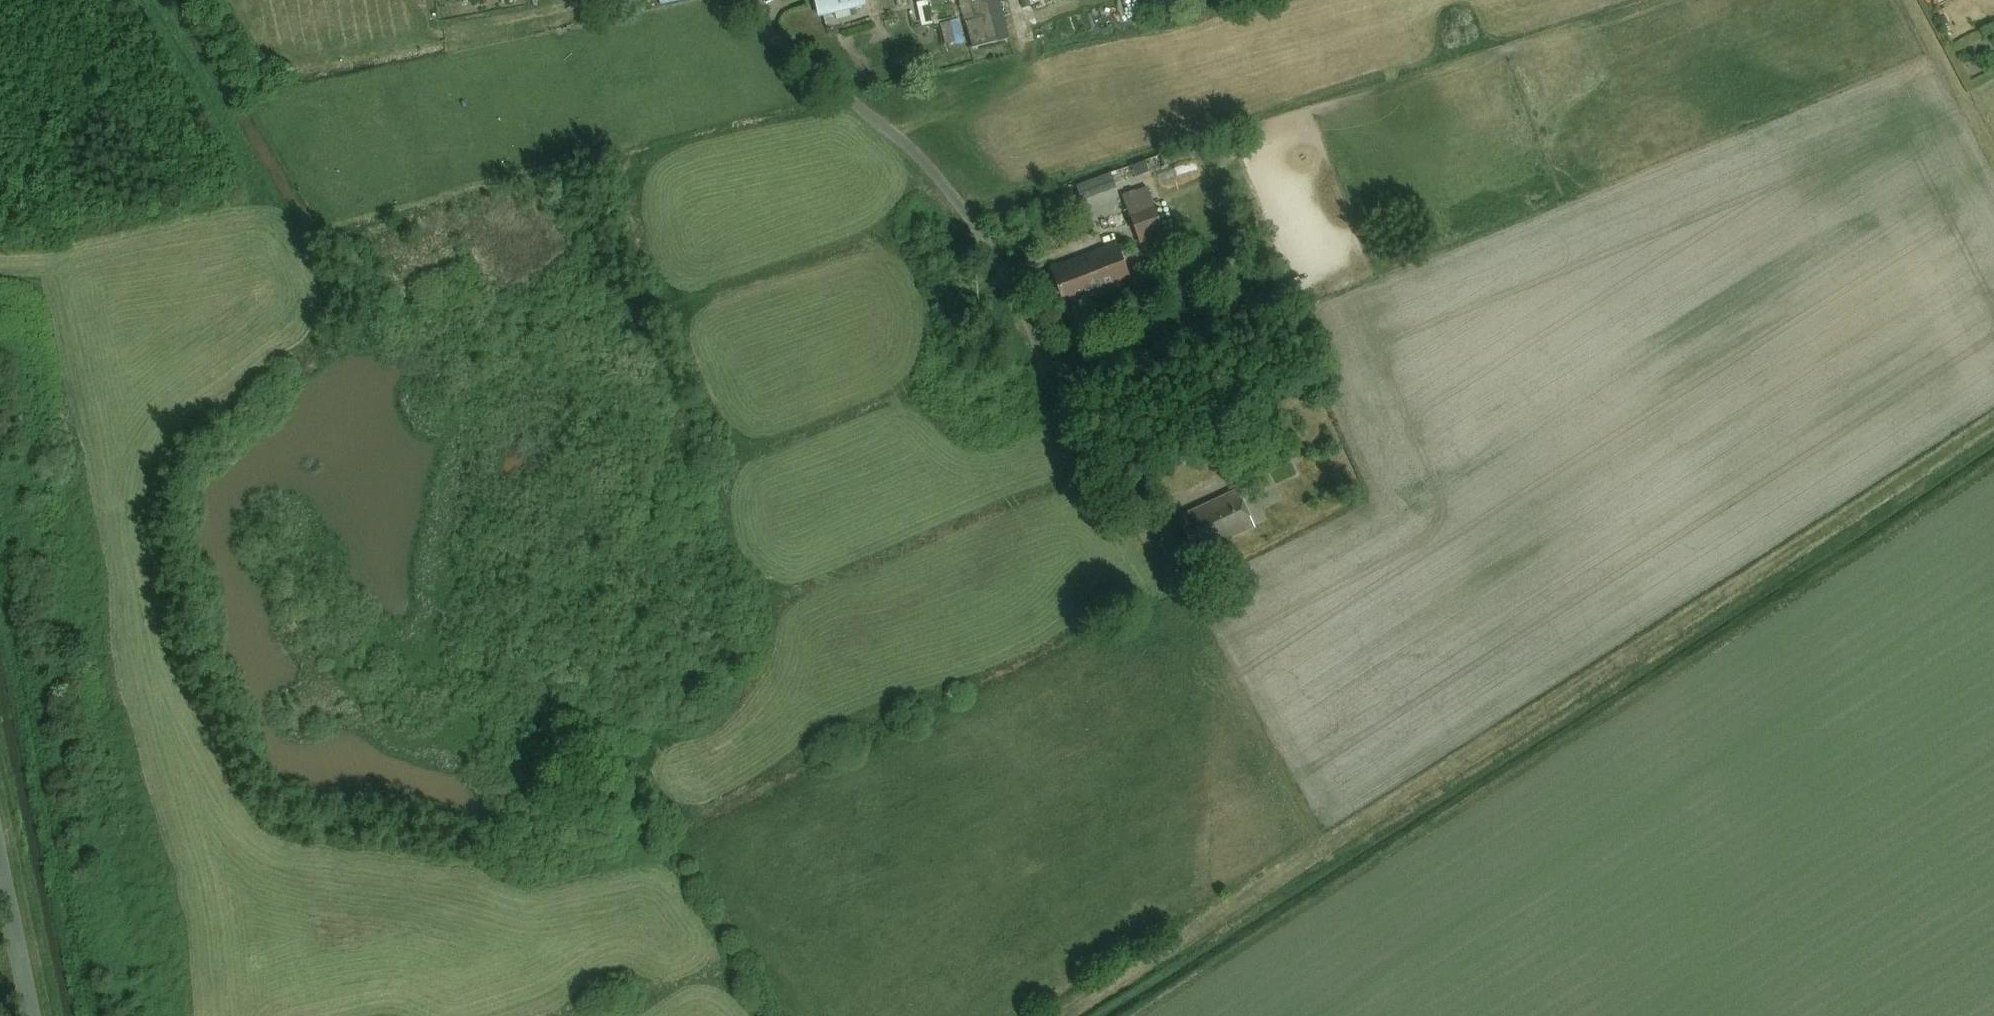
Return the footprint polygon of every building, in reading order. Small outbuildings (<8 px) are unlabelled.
[(868,5),(867,0),(814,0),(818,17),(868,5)] [(998,0),(987,0),(969,5),(981,48),(1009,40),(998,0)] [(1130,166),(1074,186),(1080,202),(1136,182),(1130,166)] [(1088,224),(1093,240),(1132,225),(1140,246),(1164,236),(1147,187),(1121,195),(1126,210),(1088,224)] [(1068,208),(1064,195),(1054,198),(1058,211),(1068,208)] [(1072,303),(1129,281),(1116,247),(1075,262),(1075,261),(1051,271),(1062,298),(1069,295),(1072,303)] [(1238,456),(1247,481),(1287,466),(1278,441),(1238,456)] [(1202,553),(1254,528),(1237,491),(1183,516),(1188,526),(1183,528),(1191,546),(1197,543),(1202,553)]
